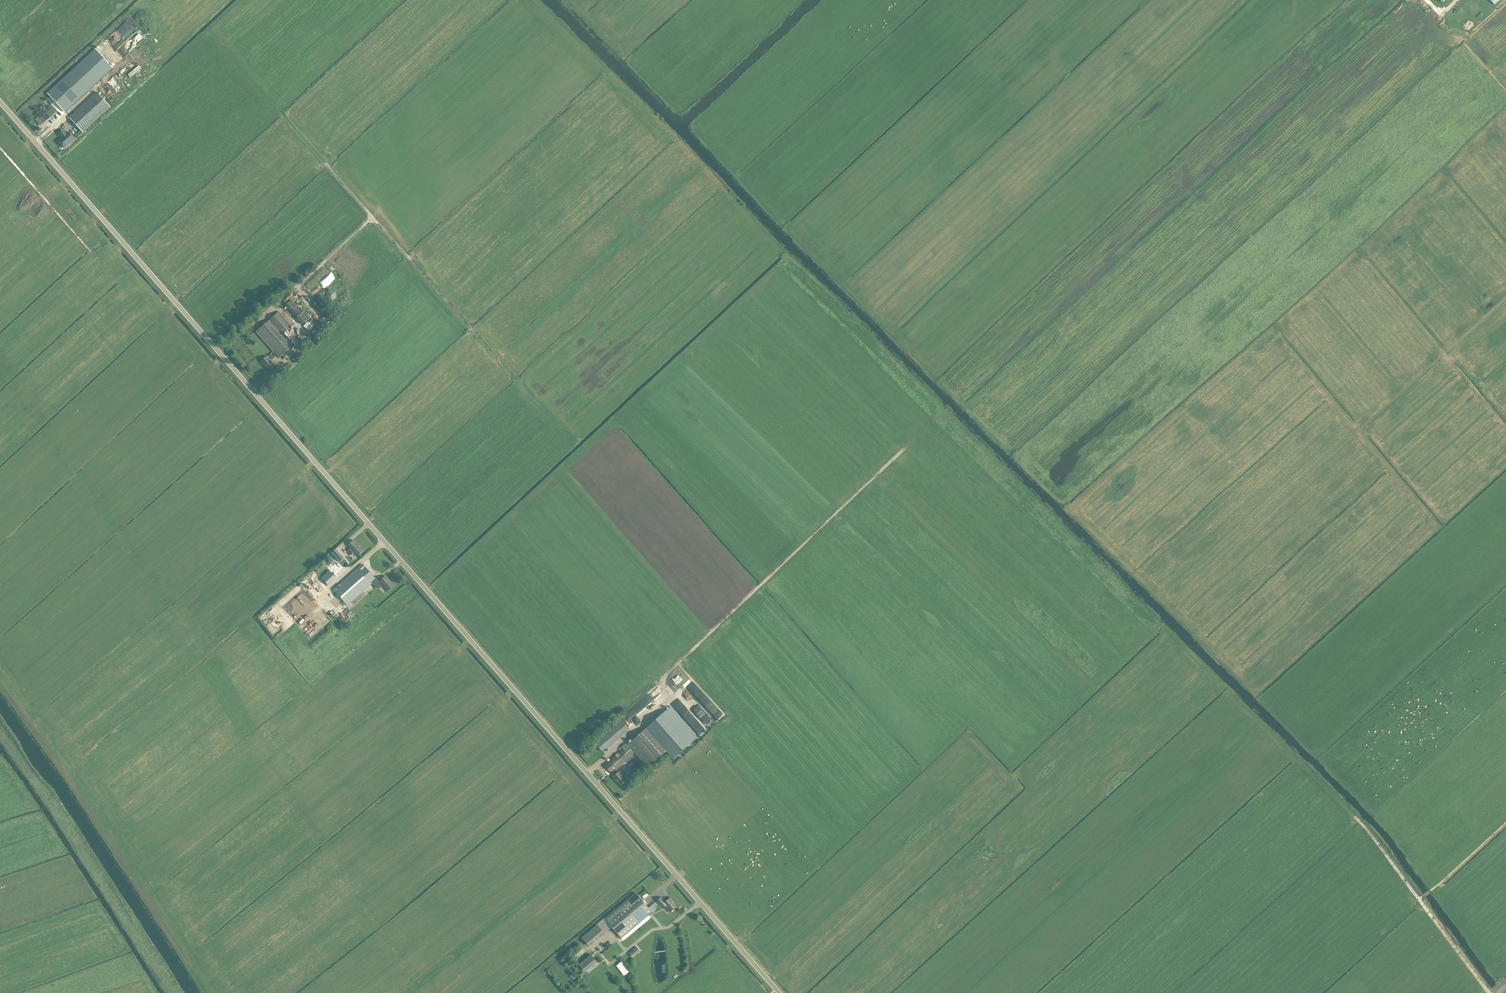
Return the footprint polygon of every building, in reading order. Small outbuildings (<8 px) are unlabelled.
[(112,67),(96,49),(48,94),(64,111),(112,67)] [(111,91),(107,94),(112,99),(116,95),(111,91)] [(96,92),(69,117),(83,132),(110,107),(96,92)] [(35,114),(43,123),(50,117),(42,108),(35,114)] [(75,138),(69,132),(66,135),(62,131),(58,135),(62,139),(58,142),(62,146),(63,145),(65,147),(75,138)] [(307,284),(312,288),(326,273),(322,269),(307,284)] [(302,312),(291,300),(285,305),(296,317),(302,324),(310,317),(304,310),(302,312)] [(267,357),(267,356),(261,361),(269,371),(275,366),(271,360),(276,355),(279,358),(293,345),(283,334),(292,326),(279,311),(270,319),(256,332),(273,351),(267,357)] [(307,331),(312,327),(307,321),(302,325),(307,331)] [(344,540),(337,548),(341,552),(344,549),(343,548),(347,543),(344,540)] [(348,545),(350,548),(347,551),(351,555),(354,553),(357,556),(363,550),(354,540),(348,545)] [(336,549),(331,553),(339,562),(344,558),(336,549)] [(347,605),(373,583),(369,579),(373,576),(363,564),(359,567),(334,590),(347,605)] [(329,570),(321,578),(328,585),(336,577),(329,570)] [(321,590),(326,585),(317,575),(311,580),(321,590)] [(307,576),(301,580),(312,593),(314,592),(317,595),(320,591),(307,576)] [(388,591),(394,585),(386,576),(379,581),(377,583),(379,586),(382,584),(388,591)] [(762,607),(768,603),(762,592),(756,596),(762,607)] [(279,613),(306,642),(321,629),(294,599),(279,613)] [(266,630),(271,634),(280,623),(276,619),(266,630)] [(696,704),(692,707),(703,721),(707,717),(696,704)] [(634,707),(626,714),(629,717),(637,711),(634,707)] [(643,714),(634,717),(637,723),(645,720),(643,714)] [(688,718),(681,719),(682,724),(685,724),(686,727),(690,727),(688,718)] [(602,751),(629,728),(621,719),(595,742),(602,751)] [(604,765),(611,773),(613,772),(615,775),(613,777),(620,786),(628,779),(620,771),(619,772),(616,769),(635,753),(648,768),(669,749),(649,726),(604,765)] [(653,892),(645,896),(648,901),(656,897),(653,892)] [(605,918),(621,938),(652,912),(636,893),(605,918)] [(677,906),(674,903),(675,902),(671,897),(665,902),(662,897),(657,901),(663,908),(665,906),(670,912),(677,906)] [(598,925),(582,937),(589,945),(604,932),(598,925)] [(632,957),(640,950),(636,946),(629,953),(632,957)] [(597,962),(591,954),(579,964),(585,972),(597,962)] [(560,970),(564,968),(560,960),(556,962),(560,970)]
